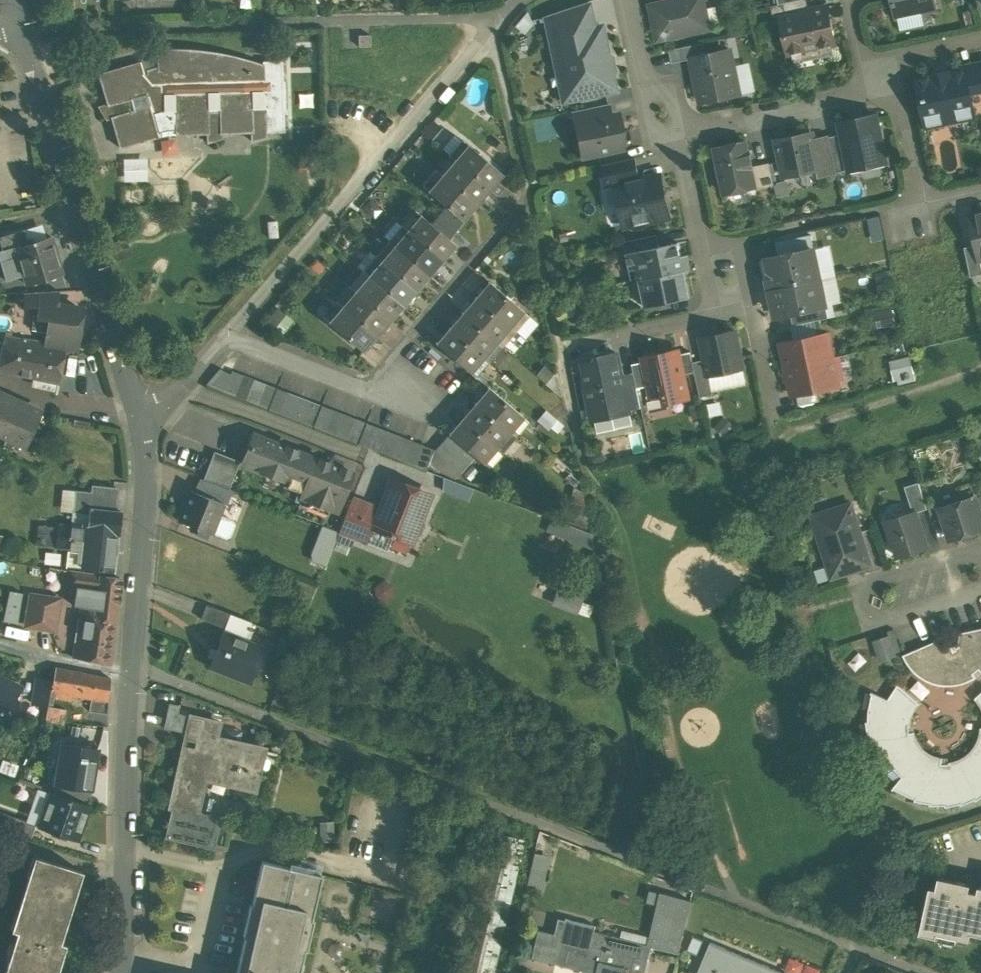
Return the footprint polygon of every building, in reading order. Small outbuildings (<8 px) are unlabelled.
[(650,5),(657,40),(710,29),(704,0),(673,0),(650,5)] [(771,6),(773,18),(779,16),(808,10),(806,0),(799,0),(778,4),(771,6)] [(896,16),(907,14),(907,16),(918,13),(918,11),(935,8),(934,0),(892,0),(896,16)] [(588,2),(544,16),(549,38),(593,27),(588,2)] [(808,10),(779,16),(787,54),(816,48),(818,58),(833,54),(831,45),(836,44),(828,6),(808,10)] [(593,27),(549,38),(557,74),(568,71),(571,88),(585,85),(588,96),(615,90),(601,26),(593,27)] [(261,59),(260,34),(248,34),(249,59),(261,59)] [(372,36),(360,36),(360,46),(372,46),(372,36)] [(703,43),(669,50),(672,63),(692,58),(692,57),(705,54),(703,43)] [(705,54),(692,57),(692,58),(701,102),(739,94),(729,50),(705,54)] [(140,63),(99,75),(99,76),(100,76),(108,104),(98,107),(99,108),(100,108),(107,119),(111,118),(111,119),(112,119),(121,147),(120,147),(120,148),(161,137),(178,134),(207,133),(207,143),(209,143),(209,142),(221,138),(221,134),(222,134),(222,133),(251,132),(251,142),(253,141),(253,140),(266,137),(265,132),(266,132),(286,132),(283,62),(264,63),(264,69),(246,63),(231,59),(208,55),(185,53),(161,53),(161,71),(157,72),(156,68),(147,71),(148,75),(144,76),(140,63)] [(962,68),(963,71),(964,70),(970,96),(980,93),(980,64),(962,68)] [(949,70),(931,74),(932,77),(917,80),(927,125),(974,115),(970,96),(964,70),(963,71),(949,73),(949,70)] [(607,104),(572,112),(575,123),(610,116),(607,104)] [(876,114),(839,122),(842,134),(848,166),(850,165),(885,158),(880,136),(882,136),(879,121),(877,121),(876,114)] [(610,116),(575,123),(582,156),(625,147),(621,129),(617,130),(614,115),(610,116)] [(812,133),(777,140),(784,175),(818,168),(819,168),(813,140),(812,133)] [(842,134),(829,137),(837,172),(851,169),(850,165),(848,166),(842,134)] [(829,137),(813,140),(819,168),(818,168),(819,175),(837,172),(829,137)] [(746,142),(715,149),(718,164),(716,167),(718,175),(721,177),(724,193),(755,186),(756,186),(752,167),(746,142)] [(500,173),(468,145),(455,161),(487,188),(500,173)] [(635,157),(600,165),(605,188),(617,185),(616,184),(640,179),(635,157)] [(487,188),(455,161),(442,176),(474,203),(487,188)] [(769,163),(752,167),(756,186),(755,186),(755,189),(774,185),(769,163)] [(640,179),(616,184),(617,185),(625,226),(629,225),(635,229),(643,227),(647,222),(669,217),(660,175),(640,179)] [(474,203),(442,176),(429,192),(447,208),(461,219),(474,203)] [(461,219),(447,208),(440,216),(453,228),(461,219)] [(970,215),(976,245),(979,260),(980,260),(980,213),(970,215)] [(433,225),(422,216),(408,231),(440,258),(453,243),(433,225)] [(453,228),(440,216),(433,225),(446,237),(453,228)] [(868,220),(873,242),(885,239),(880,217),(868,220)] [(0,238),(0,254),(8,281),(25,276),(16,247),(26,244),(22,231),(0,238)] [(440,258),(408,231),(395,247),(427,274),(440,258)] [(811,234),(776,242),(779,256),(814,249),(811,234)] [(656,235),(624,241),(627,253),(659,246),(656,235)] [(26,244),(16,247),(25,276),(28,285),(61,275),(49,237),(26,244)] [(389,241),(376,257),(382,262),(395,247),(389,241)] [(659,246),(627,253),(630,269),(636,268),(639,279),(686,269),(686,270),(688,269),(686,262),(682,263),(681,256),(678,242),(659,246)] [(964,247),(971,277),(980,274),(980,262),(980,260),(979,260),(976,245),(964,247)] [(427,274),(395,247),(382,262),(414,289),(427,274)] [(779,256),(767,259),(769,272),(767,278),(770,289),(820,278),(814,249),(779,256)] [(414,289),(382,262),(369,277),(401,304),(414,289)] [(686,269),(639,279),(644,307),(691,297),(686,270),(686,269)] [(401,304),(369,277),(356,292),(388,319),(401,304)] [(820,278),(770,289),(771,298),(776,303),(779,316),(791,313),(826,306),(820,278)] [(521,310),(488,282),(475,297),(508,325),(521,310)] [(58,291),(23,293),(24,307),(37,307),(59,306),(59,305),(58,291)] [(388,319),(356,292),(343,307),(375,335),(388,319)] [(508,325),(475,297),(462,312),(495,340),(502,346),(515,331),(508,325)] [(80,308),(59,305),(59,306),(37,307),(36,318),(49,320),(46,344),(66,347),(66,348),(78,349),(81,325),(78,324),(80,308)] [(826,306),(791,313),(793,325),(829,317),(826,306)] [(375,335),(343,307),(330,323),(361,350),(375,335)] [(892,309),(873,314),(876,328),(896,323),(892,309)] [(521,310),(508,325),(515,331),(528,316),(521,310)] [(292,323),(277,311),(267,324),(282,336),(292,323)] [(495,340),(462,312),(449,327),(482,355),(495,340)] [(482,355),(449,327),(435,344),(468,371),(482,355)] [(735,330),(701,338),(706,359),(712,390),(746,383),(743,368),(735,330)] [(820,336),(781,344),(786,367),(825,358),(820,336)] [(30,378),(36,342),(4,338),(0,360),(0,371),(30,378)] [(495,340),(482,355),(488,361),(489,361),(502,346),(495,340)] [(46,344),(36,342),(30,378),(59,384),(66,348),(66,347),(46,344)] [(669,356),(660,358),(659,355),(643,358),(644,362),(649,386),(651,397),(663,394),(665,403),(688,398),(683,374),(679,355),(678,351),(668,353),(669,356)] [(691,352),(679,355),(683,374),(695,372),(693,362),(691,352)] [(617,353),(598,358),(598,361),(581,364),(593,420),(630,412),(629,408),(624,385),(617,353)] [(482,355),(468,371),(475,376),(488,361),(482,355)] [(825,358),(786,367),(792,395),(839,385),(833,357),(825,358)] [(706,359),(693,362),(695,372),(700,397),(713,394),(712,390),(706,359)] [(892,363),(896,380),(914,375),(910,359),(892,363)] [(644,362),(632,364),(636,382),(637,388),(649,386),(644,362)] [(207,386),(224,392),(231,375),(221,370),(207,386)] [(243,375),(232,371),(231,375),(224,392),(234,396),(243,375)] [(254,380),(243,375),(234,396),(246,400),(254,380)] [(265,384),(254,380),(246,400),(257,405),(265,384)] [(636,382),(624,385),(629,408),(641,406),(637,388),(636,382)] [(276,388),(265,384),(257,405),(268,409),(276,388)] [(521,415),(489,387),(476,402),(508,430),(521,415)] [(287,392),(276,388),(268,409),(279,413),(287,392)] [(298,397),(287,392),(279,413),(290,418),(298,397)] [(310,401),(298,397),(290,418),(302,422),(310,401)] [(23,408),(5,399),(0,409),(0,436),(8,440),(23,408)] [(321,405),(310,401),(302,422),(313,426),(321,405)] [(508,430),(476,402),(463,417),(495,445),(508,430)] [(332,410),(321,405),(313,426),(324,431),(332,410)] [(26,448),(41,416),(23,408),(8,440),(26,448)] [(343,414),(332,410),(324,431),(335,435),(343,414)] [(557,420),(547,412),(538,421),(549,430),(557,420)] [(354,418),(343,414),(335,435),(346,439),(354,418)] [(495,445),(463,417),(449,434),(475,456),(481,461),(495,445)] [(366,423),(354,418),(346,439),(358,443),(366,423)] [(377,427),(366,423),(358,443),(369,448),(377,427)] [(388,431),(377,427),(369,448),(380,452),(388,431)] [(399,435),(388,431),(380,452),(391,456),(399,435)] [(449,434),(435,449),(462,472),(475,456),(449,434)] [(342,462),(331,458),(329,464),(316,459),(316,460),(298,453),(299,452),(254,435),(243,464),(286,481),(288,481),(290,475),(307,481),(302,494),(301,497),(337,511),(351,473),(340,468),(342,462)] [(410,440),(399,435),(391,456),(402,461),(410,440)] [(422,444),(410,440),(402,461),(414,465),(422,444)] [(435,449),(422,444),(414,465),(427,470),(435,449)] [(225,456),(214,451),(203,479),(215,484),(225,456)] [(239,461),(225,456),(215,484),(228,489),(239,461)] [(92,486),(106,488),(108,471),(79,468),(77,484),(92,486)] [(307,481),(290,475),(288,481),(286,481),(283,487),(302,494),(307,481)] [(215,484),(203,479),(198,494),(223,503),(228,489),(215,484)] [(429,500),(403,490),(405,485),(390,479),(378,508),(371,527),(372,527),(389,534),(389,535),(393,537),(393,536),(412,543),(415,536),(420,534),(424,526),(421,520),(429,500)] [(919,482),(905,486),(913,513),(916,512),(928,509),(919,482)] [(106,488),(92,486),(91,492),(89,509),(112,511),(115,489),(106,488)] [(91,492),(75,490),(72,512),(89,514),(89,509),(91,492)] [(198,494),(191,491),(180,521),(213,533),(225,504),(223,503),(198,494)] [(941,508),(950,539),(980,529),(980,517),(975,497),(941,508)] [(378,508),(352,498),(339,532),(366,542),(372,527),(371,527),(378,508)] [(851,504),(813,516),(832,577),(870,565),(851,504)] [(112,511),(89,509),(89,514),(87,530),(88,530),(119,534),(121,513),(112,511)] [(913,513),(886,521),(897,556),(927,547),(916,512),(913,513)] [(552,519),(547,531),(593,550),(590,534),(552,519)] [(321,523),(313,545),(329,551),(337,529),(321,523)] [(71,528),(38,524),(36,544),(69,548),(70,538),(71,528)] [(389,534),(372,527),(366,542),(387,551),(393,537),(389,535),(389,534)] [(87,530),(71,528),(70,538),(86,540),(87,540),(88,530),(87,530)] [(119,534),(88,530),(87,540),(86,540),(83,568),(114,572),(119,534)] [(74,606),(86,607),(78,659),(109,664),(119,578),(69,571),(67,585),(76,586),(74,606)] [(556,604),(578,613),(587,590),(564,581),(556,604)] [(16,621),(22,591),(9,588),(2,618),(16,621)] [(59,599),(30,594),(25,625),(54,629),(59,599)] [(231,613),(207,603),(202,616),(226,626),(231,613)] [(949,648),(945,647),(942,646),(941,645),(939,643),(938,640),(903,655),(904,656),(906,661),(909,665),(912,669),(916,672),(919,675),(924,678),(930,681),(937,683),(944,685),(951,685),(959,684),(963,683),(968,681),(974,678),(976,677),(973,674),(979,669),(980,671),(980,628),(960,633),(960,636),(960,638),(959,642),(957,644),(959,646),(957,647),(955,645),(953,647),(949,648)] [(257,644),(224,631),(216,650),(218,650),(212,665),(250,681),(258,662),(251,659),(257,644)] [(872,640),(879,660),(901,651),(894,631),(872,640)] [(110,678),(55,668),(52,681),(49,697),(71,700),(72,694),(91,697),(89,710),(107,713),(107,712),(110,678)] [(0,677),(0,711),(11,716),(18,703),(14,701),(21,687),(0,677)] [(52,681),(37,678),(33,704),(48,706),(49,697),(52,681)] [(919,678),(910,687),(920,698),(930,689),(919,678)] [(888,699),(872,692),(871,693),(872,694),(869,709),(868,721),(866,721),(866,723),(869,738),(867,738),(867,740),(868,740),(874,756),(873,757),(873,758),(874,758),(885,772),(884,773),(885,774),(893,768),(902,777),(892,789),(893,790),(894,789),(908,795),(907,796),(915,799),(914,801),(916,802),(916,801),(930,804),(929,806),(931,806),(931,805),(945,805),(945,807),(947,807),(960,804),(961,806),(963,805),(975,799),(976,801),(978,800),(980,797),(980,727),(980,730),(980,732),(979,737),(978,740),(976,746),(972,750),(968,754),(965,756),(962,758),(957,761),(949,763),(949,764),(942,764),(943,758),(935,756),(930,754),(927,752),(925,750),(922,748),(919,744),(917,740),(916,737),(914,732),(909,733),(909,727),(910,726),(911,721),(912,717),(914,712),(916,708),(920,703),(897,683),(896,685),(897,686),(888,699)] [(192,715),(179,712),(181,705),(170,702),(164,727),(188,732),(192,715)] [(65,709),(48,706),(45,720),(63,723),(65,709)] [(89,710),(88,710),(85,723),(107,726),(108,713),(107,712),(107,713),(89,710)] [(180,768),(206,774),(234,780),(233,784),(255,789),(259,771),(254,769),(259,747),(215,737),(219,721),(192,715),(188,732),(180,768)] [(97,748),(63,742),(55,783),(89,790),(97,748)] [(197,811),(206,774),(180,768),(171,806),(173,806),(166,837),(214,848),(222,817),(197,811)] [(89,790),(55,783),(53,793),(86,805),(89,790)] [(53,793),(50,792),(39,826),(76,839),(88,806),(86,805),(53,793)] [(33,823),(12,816),(8,829),(28,836),(33,823)] [(525,883),(540,887),(548,855),(533,851),(525,883)] [(17,930),(59,943),(82,871),(33,856),(11,928),(17,930)] [(321,862),(300,857),(299,863),(289,861),(288,867),(318,874),(321,862)] [(252,905),(250,904),(242,936),(244,936),(236,972),(299,972),(304,950),(306,950),(313,919),(311,918),(321,874),(318,874),(288,867),(262,861),(252,905)] [(980,893),(971,891),(972,884),(941,878),(939,888),(933,887),(923,934),(939,938),(940,934),(972,940),(973,933),(980,935),(980,889),(980,893)] [(692,901),(661,893),(650,943),(653,944),(653,945),(679,952),(692,901)] [(598,925),(566,918),(566,920),(557,918),(553,933),(537,929),(531,957),(554,962),(555,959),(560,938),(591,945),(595,930),(596,930),(598,925)] [(17,930),(3,972),(56,972),(65,945),(59,943),(17,930)] [(560,938),(555,959),(599,969),(598,972),(627,972),(628,970),(629,970),(633,956),(642,958),(646,942),(596,930),(595,930),(591,945),(560,938)] [(698,965),(708,940),(695,935),(685,960),(698,965)] [(712,941),(698,972),(787,972),(712,941)] [(650,943),(646,942),(642,958),(650,960),(653,945),(653,944),(650,943)] [(633,956),(629,970),(639,972),(646,972),(650,960),(642,958),(633,956)]
